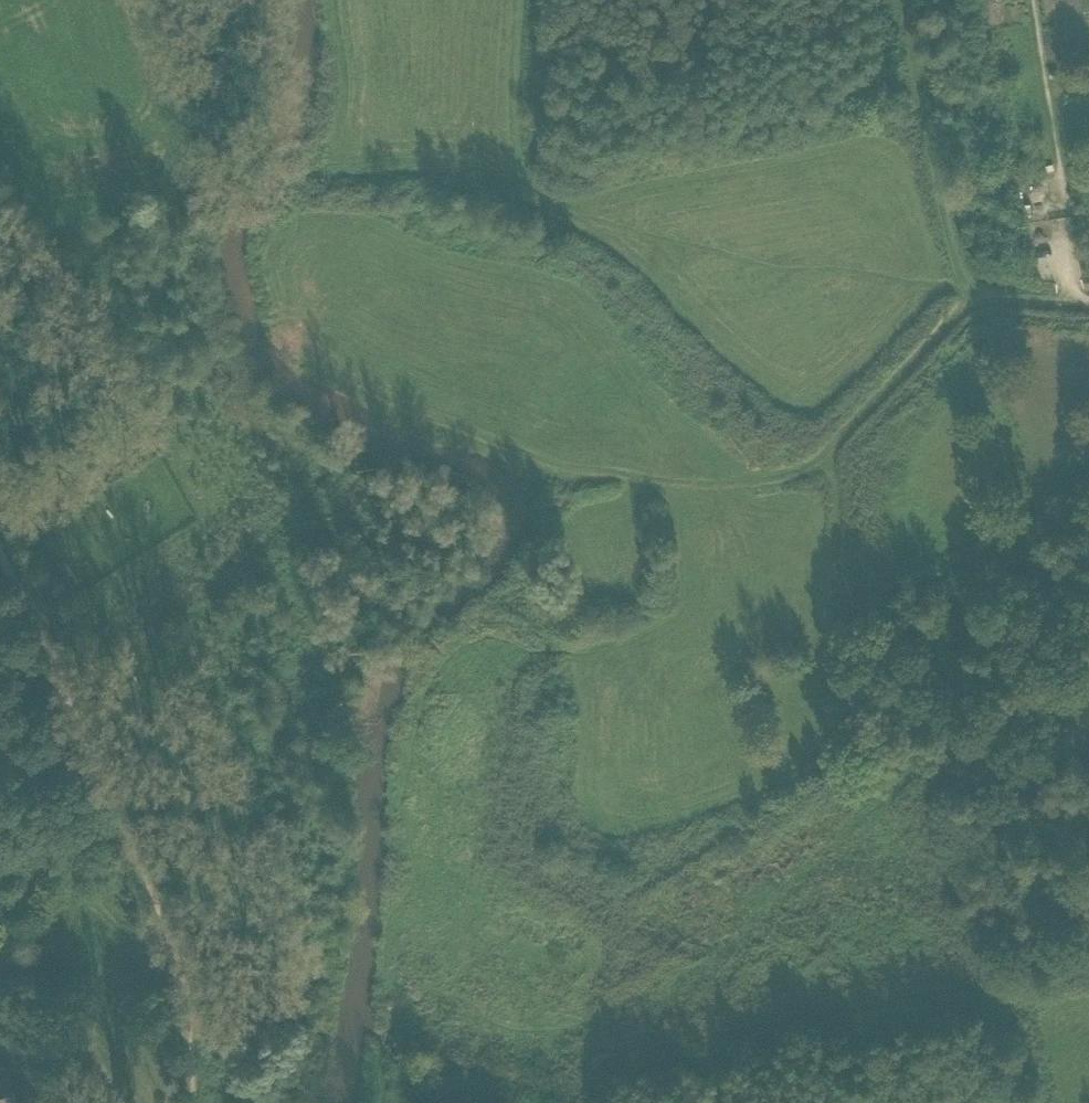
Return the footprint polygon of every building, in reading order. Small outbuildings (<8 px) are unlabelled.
[(4,1069),(0,1070),(0,1102),(13,1102),(4,1069)]
